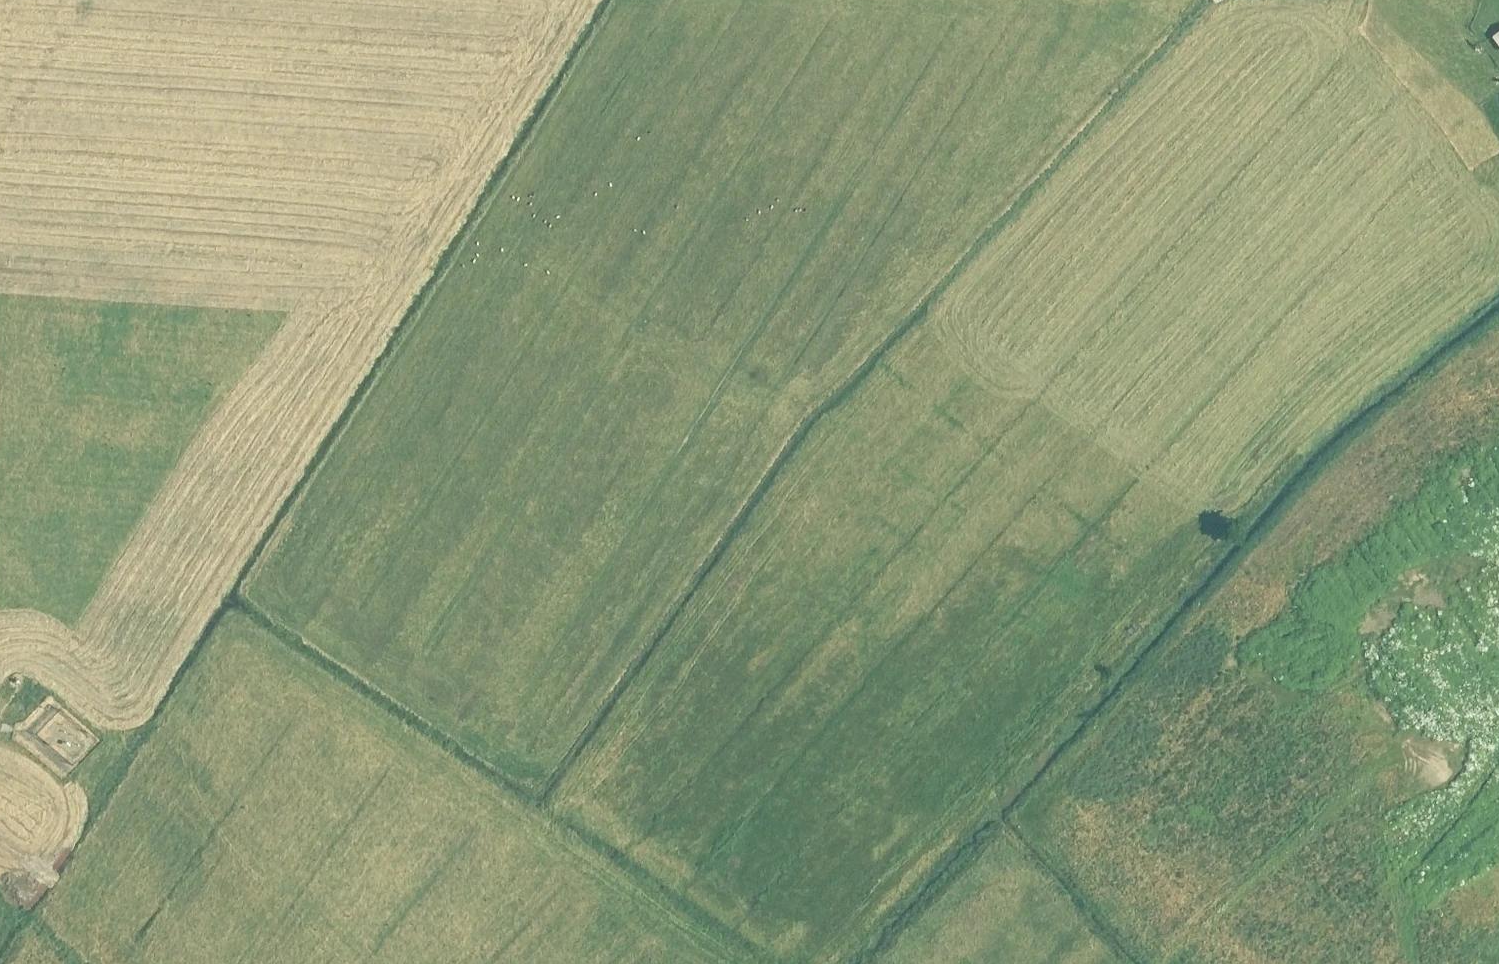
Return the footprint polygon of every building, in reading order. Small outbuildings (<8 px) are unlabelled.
[(34,706),(81,754),(104,731),(58,683),(34,706)]
